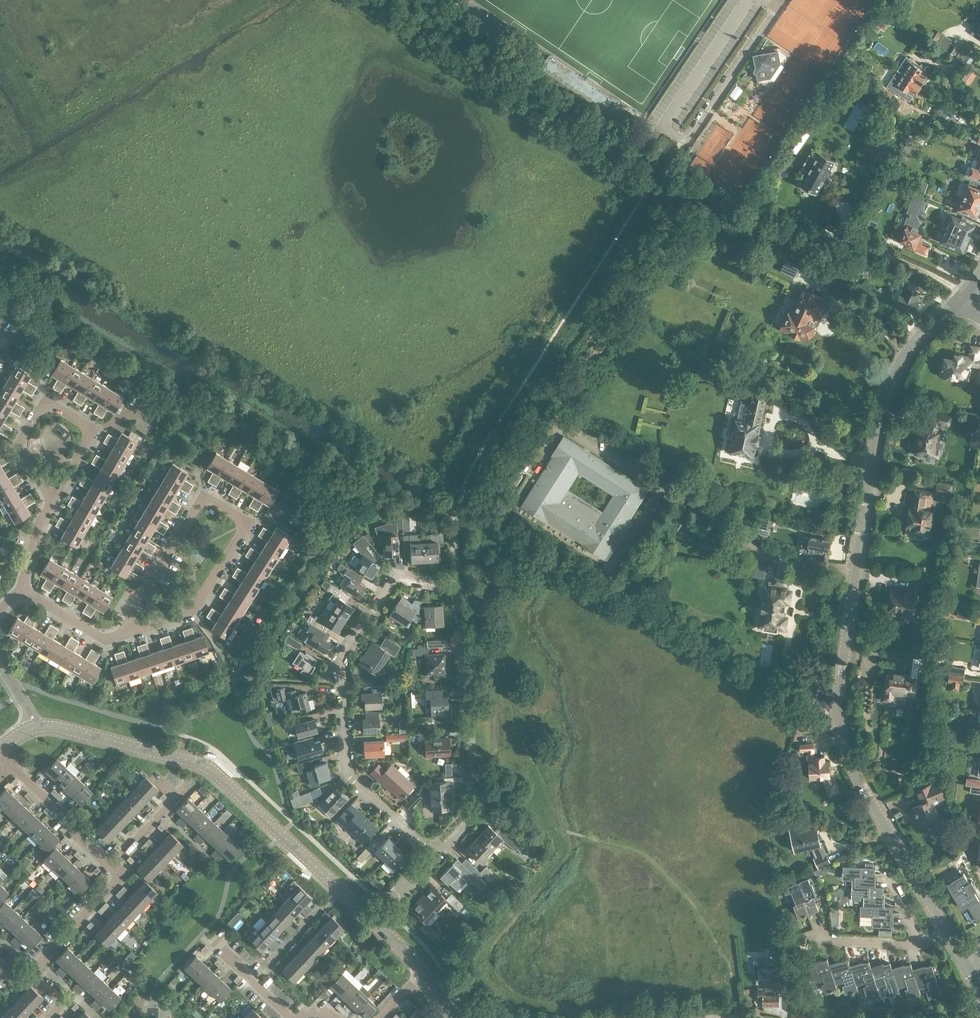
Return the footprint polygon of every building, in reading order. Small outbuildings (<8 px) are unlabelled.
[(932,41),(937,45),(944,34),(939,31),(932,41)] [(954,55),(960,48),(953,43),(954,41),(944,34),(937,45),(954,55)] [(970,50),(963,46),(957,56),(964,60),(966,56),(970,50)] [(769,89),(791,56),(779,48),(764,51),(764,54),(754,56),(756,69),(755,71),(755,72),(755,73),(757,74),(759,82),(769,89)] [(971,48),(970,50),(966,56),(973,60),(978,52),(971,48)] [(849,57),(847,61),(856,67),(859,63),(849,57)] [(903,73),(922,85),(931,70),(931,67),(928,66),(926,66),(925,68),(923,67),(925,66),(921,63),(920,65),(912,60),(911,60),(908,58),(906,61),(904,60),(898,70),(903,73)] [(914,96),(922,85),(903,73),(899,79),(897,77),(893,82),(896,84),(914,96)] [(904,151),(913,155),(917,147),(907,142),(904,151)] [(895,163),(904,168),(910,156),(901,152),(895,163)] [(820,153),(801,186),(816,194),(835,161),(820,153)] [(979,160),(976,168),(972,167),(969,175),(966,173),(965,177),(979,184),(979,161),(979,160)] [(961,181),(958,189),(956,194),(962,196),(979,204),(979,189),(961,181)] [(915,220),(924,197),(916,193),(908,212),(911,213),(909,218),(907,217),(904,224),(907,226),(901,240),(908,243),(907,245),(909,245),(909,247),(926,254),(930,245),(919,240),(921,234),(917,232),(918,229),(916,228),(918,224),(914,222),(915,220)] [(962,196),(960,201),(961,202),(958,209),(977,217),(977,216),(979,217),(979,210),(979,209),(979,208),(979,206),(979,204),(962,196)] [(946,228),(968,238),(973,225),(948,214),(946,219),(950,221),(946,228)] [(927,219),(924,218),(918,216),(922,225),(924,224),(927,219)] [(962,250),(968,238),(946,228),(941,241),(962,250)] [(781,271),(794,278),(800,266),(786,259),(781,271)] [(922,304),(923,301),(926,295),(916,290),(918,286),(901,278),(898,283),(899,284),(895,292),(892,293),(891,296),(892,299),(903,304),(902,307),(903,307),(903,309),(905,310),(907,309),(914,312),(918,302),(922,304)] [(813,327),(822,307),(817,304),(820,297),(800,287),(796,295),(798,296),(782,328),(805,339),(807,339),(809,334),(812,334),(814,329),(813,327)] [(979,353),(979,347),(970,345),(968,356),(954,354),(953,359),(944,358),(943,367),(940,366),(939,376),(967,380),(970,364),(979,366),(977,382),(979,382),(979,360),(979,353)] [(17,359),(14,364),(16,365),(20,367),(23,369),(24,370),(30,374),(33,369),(29,366),(19,361),(18,360),(17,359)] [(60,359),(60,361),(52,374),(58,378),(52,388),(57,390),(71,366),(61,360),(60,359)] [(16,366),(10,376),(34,391),(37,387),(27,381),(30,375),(31,375),(31,374),(30,374),(24,370),(23,369),(20,367),(16,365),(15,366),(16,366)] [(81,372),(71,366),(57,390),(61,392),(67,382),(73,386),(81,372)] [(77,402),(92,378),(81,372),(73,386),(79,390),(73,400),(77,402)] [(10,376),(3,386),(18,395),(22,389),(32,395),(34,391),(10,376)] [(102,384),(92,378),(77,402),(81,405),(87,395),(94,398),(102,384)] [(741,381),(730,379),(729,379),(728,387),(740,389),(741,381)] [(94,412),(98,415),(112,391),(102,384),(94,398),(100,402),(94,412)] [(0,392),(0,398),(22,412),(24,407),(15,401),(18,395),(3,386),(0,392)] [(754,456),(768,392),(753,389),(749,405),(744,403),(740,420),(736,419),(735,420),(733,422),(732,426),(733,429),(729,450),(730,450),(731,453),(736,454),(739,452),(744,453),(746,456),(751,457),(753,456),(754,456)] [(122,397),(112,391),(98,415),(102,417),(108,407),(114,411),(114,412),(123,397),(123,396),(122,397)] [(6,416),(9,410),(19,416),(22,412),(0,398),(0,412),(6,416)] [(951,427),(953,414),(933,411),(931,424),(933,424),(932,430),(919,428),(915,453),(933,457),(935,447),(938,448),(941,447),(941,441),(939,439),(937,439),(939,425),(944,426),(951,427)] [(9,432),(12,428),(2,422),(6,416),(0,412),(0,426),(9,432)] [(7,437),(9,432),(0,426),(0,432),(7,437)] [(131,431),(128,436),(136,441),(138,436),(139,435),(131,431)] [(137,441),(136,441),(128,436),(127,436),(122,433),(118,439),(108,434),(106,438),(130,452),(136,442),(137,442),(137,441)] [(124,462),(130,452),(106,438),(103,442),(113,448),(110,454),(124,462)] [(613,546),(615,548),(631,523),(629,521),(648,490),(565,438),(522,506),(547,522),(549,518),(586,541),(583,545),(605,558),(613,546)] [(212,483),(226,459),(216,453),(207,467),(207,468),(214,471),(208,481),(212,483)] [(94,458),(118,473),(124,462),(110,454),(106,460),(96,454),(94,458)] [(4,472),(0,466),(10,460),(8,456),(0,461),(0,474),(4,472)] [(98,475),(112,483),(118,473),(94,458),(92,462),(102,468),(98,475)] [(237,465),(226,459),(212,483),(216,486),(222,476),(228,479),(237,465)] [(172,464),(166,474),(190,489),(193,485),(183,479),(185,476),(187,473),(187,472),(173,463),(172,464)] [(228,493),(233,496),(247,472),(237,465),(228,479),(235,483),(228,493)] [(809,492),(812,483),(814,475),(801,471),(798,478),(796,487),(809,492)] [(20,477),(18,473),(8,479),(4,472),(0,474),(0,489),(20,477)] [(257,478),(247,472),(233,496),(237,498),(243,488),(249,492),(257,478)] [(166,474),(160,485),(174,493),(178,487),(188,493),(190,489),(166,474)] [(82,479),(106,494),(112,483),(98,475),(94,481),(84,475),(82,479)] [(20,477),(0,489),(0,497),(2,502),(17,493),(13,487),(23,481),(20,477)] [(253,508),(268,484),(257,478),(249,492),(255,496),(249,506),(253,508)] [(86,495),(100,504),(106,494),(82,479),(79,484),(89,489),(86,495)] [(278,490),(268,484),(253,508),(257,511),(263,501),(270,505),(278,490)] [(951,499),(951,495),(953,486),(936,484),(934,493),(939,494),(938,497),(951,499)] [(174,493),(160,485),(154,495),(178,510),(181,506),(171,500),(174,493)] [(929,511),(931,498),(932,493),(914,490),(912,507),(910,506),(907,530),(929,533),(932,511),(929,511)] [(2,502),(8,512),(9,512),(33,497),(30,493),(20,499),(17,493),(2,502)] [(70,500),(94,514),(100,504),(86,495),(82,502),(72,496),(70,500)] [(154,495),(148,505),(162,514),(166,508),(176,514),(178,510),(154,495)] [(11,524),(29,514),(25,507),(35,501),(33,497),(9,512),(15,522),(14,522),(15,522),(11,524)] [(77,510),(74,516),(88,525),(94,514),(70,500),(67,504),(77,510)] [(148,505),(142,515),(166,530),(168,526),(158,520),(162,514),(148,505)] [(390,523),(375,527),(377,536),(380,536),(380,544),(384,544),(384,555),(398,554),(397,549),(398,549),(398,548),(397,548),(396,530),(396,529),(402,528),(401,515),(394,513),(394,526),(391,526),(390,523)] [(166,530),(142,515),(135,526),(150,534),(153,528),(163,534),(166,530)] [(82,535),(88,525),(74,516),(70,523),(60,517),(58,521),(82,535)] [(769,530),(772,519),(759,516),(757,528),(769,530)] [(76,546),(82,535),(58,521),(55,525),(65,531),(62,537),(76,546)] [(135,526),(129,536),(153,551),(156,547),(146,541),(150,534),(135,526)] [(263,527),(261,531),(284,546),(291,536),(277,527),(273,533),(263,527)] [(278,556),(284,546),(261,531),(258,535),(268,541),(264,547),(278,556)] [(368,542),(363,536),(363,535),(362,536),(358,531),(355,534),(359,539),(353,543),(355,546),(357,544),(362,549),(359,551),(362,555),(360,558),(354,555),(349,563),(355,566),(371,577),(379,565),(372,561),(374,558),(365,547),(370,543),(368,542)] [(410,562),(427,561),(427,551),(421,551),(420,542),(410,543),(409,531),(402,532),(402,536),(403,552),(409,551),(410,562)] [(368,542),(373,538),(368,532),(363,536),(368,542)] [(430,542),(420,542),(421,551),(427,551),(427,561),(438,560),(437,542),(444,541),(443,533),(429,534),(430,542)] [(153,551),(129,536),(123,546),(137,555),(141,549),(151,555),(153,551)] [(827,562),(831,540),(808,537),(807,545),(815,546),(814,552),(821,553),(820,562),(827,562)] [(966,540),(964,550),(977,553),(979,542),(966,540)] [(123,546),(117,557),(141,571),(143,567),(133,561),(137,555),(123,546)] [(278,556),(264,547),(260,553),(250,547),(248,551),(271,566),(278,556)] [(265,577),(271,566),(248,551),(245,555),(255,561),(251,568),(265,577)] [(141,571),(117,557),(110,567),(124,576),(128,569),(138,575),(141,571)] [(49,559),(41,573),(47,577),(41,587),(46,589),(60,565),(49,559)] [(97,560),(94,564),(101,569),(103,564),(97,560)] [(359,582),(363,577),(343,564),(339,570),(346,574),(340,585),(359,597),(361,598),(365,592),(363,591),(366,586),(359,582)] [(60,565),(46,589),(50,592),(56,582),(62,585),(70,571),(60,565)] [(235,572),(258,587),(265,577),(251,568),(247,574),(237,568),(235,572)] [(252,597),(258,587),(235,572),(232,570),(229,574),(242,582),(238,588),(252,597)] [(81,578),(70,571),(62,585),(68,589),(62,599),(66,602),(81,578)] [(788,601),(789,591),(785,591),(787,578),(776,576),(775,582),(771,581),(769,588),(767,588),(766,590),(764,591),(764,594),(766,596),(765,601),(763,600),(762,611),(763,611),(763,616),(761,617),(760,620),(762,622),(761,624),(764,624),(763,630),(778,632),(778,627),(784,628),(785,618),(781,617),(783,601),(788,601)] [(81,578),(66,602),(70,604),(76,594),(82,598),(91,584),(81,578)] [(325,579),(321,585),(327,589),(332,592),(328,599),(330,600),(335,603),(331,609),(345,619),(353,607),(345,602),(339,598),(339,597),(337,595),(341,590),(330,583),(325,579)] [(924,589),(925,582),(913,580),(911,591),(892,589),(888,614),(914,618),(916,603),(922,604),(923,595),(922,595),(923,589),(924,589)] [(101,590),(91,584),(82,598),(89,601),(82,612),(87,614),(101,590)] [(222,592),(246,607),(252,597),(238,588),(234,594),(225,588),(222,592)] [(103,610),(112,596),(101,590),(87,614),(91,616),(97,606),(103,610)] [(239,617),(246,607),(222,592),(220,596),(229,602),(225,608),(239,617)] [(390,614),(405,624),(409,618),(417,620),(418,615),(421,601),(414,599),(410,606),(406,604),(408,601),(401,596),(395,606),(395,605),(393,608),(394,608),(390,614)] [(443,625),(442,613),(442,605),(427,606),(427,601),(421,601),(418,615),(425,617),(425,626),(443,625)] [(950,607),(942,606),(941,614),(949,615),(950,607)] [(233,627),(239,617),(225,608),(221,614),(211,608),(209,612),(233,627)] [(974,611),(958,608),(957,617),(973,619),(974,611)] [(310,615),(306,620),(310,623),(317,627),(320,622),(323,623),(323,622),(330,626),(337,631),(345,619),(331,609),(331,610),(326,617),(320,614),(318,617),(315,615),(314,617),(310,615)] [(9,632),(19,638),(34,614),(30,612),(24,621),(17,617),(8,632),(9,632)] [(233,627),(209,612),(207,616),(216,622),(214,625),(212,628),(226,638),(227,637),(226,637),(233,627)] [(38,617),(34,614),(19,638),(29,644),(38,630),(32,626),(38,617)] [(313,632),(307,642),(324,653),(330,643),(326,640),(323,638),(326,633),(317,627),(310,623),(307,628),(313,632)] [(40,651),(54,626),(50,624),(44,634),(38,630),(29,644),(40,651)] [(40,651),(50,657),(59,643),(52,639),(58,629),(54,626),(40,651)] [(208,652),(203,635),(195,638),(192,627),(187,629),(196,656),(208,652)] [(185,659),(196,656),(187,629),(183,630),(186,641),(179,644),(185,659)] [(185,659),(179,644),(172,646),(169,635),(164,637),(173,663),(185,659)] [(284,641),(291,645),(297,649),(301,643),(288,635),(284,641)] [(50,657),(60,663),(75,639),(71,636),(65,646),(59,643),(50,657)] [(373,641),(359,663),(376,674),(389,653),(394,656),(401,646),(385,636),(379,646),(373,641)] [(164,649),(157,651),(162,667),(173,663),(164,637),(160,638),(164,649)] [(75,639),(60,663),(71,669),(79,655),(73,651),(79,641),(75,639)] [(748,648),(733,641),(728,652),(743,658),(748,648)] [(151,671),(162,667),(157,651),(150,654),(146,643),(142,644),(151,671)] [(141,657),(134,659),(139,675),(151,671),(142,644),(137,646),(141,657)] [(428,647),(411,648),(412,656),(424,655),(425,674),(445,673),(444,653),(428,654),(428,647)] [(81,675),(95,651),(91,649),(85,658),(79,655),(71,669),(81,675)] [(240,655),(235,650),(232,653),(237,658),(240,655)] [(291,662),(302,668),(300,671),(309,677),(316,666),(314,665),(318,659),(305,651),(304,653),(299,650),(291,662)] [(100,654),(95,651),(81,675),(91,681),(91,682),(100,667),(94,663),(100,654)] [(128,679),(139,675),(134,659),(127,661),(123,651),(119,652),(128,679)] [(117,683),(128,679),(119,652),(114,654),(118,664),(111,667),(116,683),(117,683)] [(927,671),(929,656),(913,654),(911,675),(894,673),(894,671),(888,670),(885,688),(883,687),(881,700),(896,702),(897,693),(916,696),(919,669),(925,670),(927,671)] [(951,674),(964,676),(965,669),(952,668),(951,674)] [(964,678),(964,676),(951,674),(951,675),(949,675),(948,683),(952,683),(951,690),(958,691),(959,684),(962,684),(963,677),(964,678)] [(367,692),(360,693),(361,701),(364,700),(364,708),(381,707),(380,693),(385,693),(385,695),(389,695),(388,685),(371,686),(366,686),(367,692)] [(274,689),(270,690),(274,702),(277,701),(287,698),(290,709),(291,712),(300,710),(301,712),(311,709),(306,692),(297,695),(295,689),(286,692),(284,687),(274,689)] [(442,689),(425,690),(426,705),(431,705),(431,718),(448,717),(447,697),(442,697),(442,689)] [(378,711),(377,711),(365,712),(365,718),(362,718),(363,732),(379,731),(378,711)] [(805,714),(800,718),(806,728),(812,724),(805,714)] [(300,722),(299,717),(284,721),(286,727),(294,724),(298,737),(317,731),(313,719),(300,722)] [(945,723),(944,731),(957,733),(958,724),(945,723)] [(437,732),(418,733),(419,741),(424,740),(425,756),(450,754),(449,738),(437,739),(437,732)] [(305,739),(293,742),(295,747),(298,758),(322,751),(319,740),(313,742),(312,737),(313,737),(305,739)] [(383,740),(363,741),(364,755),(384,754),(383,740)] [(833,782),(830,776),(829,761),(825,761),(824,757),(815,757),(814,743),(801,744),(801,751),(809,750),(811,778),(822,777),(826,785),(825,785),(830,796),(840,791),(836,781),(833,782)] [(950,756),(942,754),(941,767),(941,774),(947,774),(950,756)] [(45,770),(54,778),(65,766),(57,758),(45,770)] [(313,760),(296,764),(299,774),(307,772),(311,786),(319,783),(318,781),(326,778),(326,776),(330,775),(326,762),(314,765),(313,760)] [(413,784),(406,777),(391,763),(385,770),(378,764),(370,772),(386,787),(388,785),(392,788),(391,790),(401,799),(408,792),(406,791),(413,784)] [(74,775),(65,766),(54,778),(63,787),(74,775)] [(63,787),(72,795),(83,783),(74,775),(63,787)] [(146,776),(146,777),(137,785),(150,797),(158,788),(146,776)] [(973,778),(973,780),(967,779),(966,785),(971,786),(979,787),(979,779),(973,778)] [(919,798),(921,803),(910,808),(913,815),(917,813),(921,822),(929,819),(930,821),(938,818),(937,815),(938,815),(934,805),(938,803),(937,800),(945,797),(939,781),(917,790),(920,798),(919,798)] [(434,783),(430,783),(431,809),(438,809),(439,824),(447,824),(446,808),(449,808),(448,782),(434,783)] [(92,792),(83,783),(72,795),(81,804),(92,792)] [(141,806),(150,797),(137,785),(129,794),(141,806)] [(209,790),(203,785),(199,788),(205,794),(209,790)] [(971,786),(970,792),(979,794),(979,787),(971,786)] [(7,789),(6,788),(0,794),(0,806),(3,809),(15,796),(7,789)] [(334,788),(321,803),(319,804),(331,815),(346,799),(334,788)] [(293,798),(300,796),(298,790),(291,792),(293,798)] [(293,808),(311,801),(308,793),(300,796),(293,798),(290,800),(293,808)] [(421,797),(417,793),(406,805),(410,809),(421,797)] [(133,814),(141,806),(129,794),(121,803),(133,814)] [(23,804),(15,796),(3,809),(12,817),(23,804)] [(176,821),(179,824),(196,806),(187,797),(176,809),(182,815),(176,821)] [(126,822),(133,814),(121,803),(114,810),(126,822)] [(32,813),(23,804),(12,817),(21,825),(32,813)] [(351,804),(337,819),(362,842),(376,828),(358,811),(359,810),(351,804)] [(205,814),(196,806),(179,824),(183,827),(189,821),(194,826),(205,814)] [(117,831),(126,822),(114,810),(105,820),(117,831)] [(30,833),(41,821),(32,813),(21,825),(30,833)] [(193,837),(197,840),(214,822),(205,814),(194,826),(199,831),(193,837)] [(105,820),(96,829),(96,830),(108,841),(117,831),(105,820)] [(30,833),(38,841),(50,829),(41,821),(30,833)] [(223,830),(214,822),(197,840),(200,844),(206,837),(212,842),(223,830)] [(818,867),(830,862),(821,842),(819,843),(815,828),(808,829),(806,824),(802,825),(801,824),(790,827),(796,849),(813,845),(818,856),(814,858),(818,867)] [(503,840),(494,831),(488,825),(482,832),(483,832),(478,838),(492,851),(497,846),(498,846),(503,840)] [(38,841),(47,850),(59,838),(50,829),(38,841)] [(231,838),(223,830),(212,842),(217,847),(211,854),(214,857),(231,838)] [(171,833),(170,833),(162,842),(174,853),(178,849),(187,857),(191,853),(182,844),(183,844),(171,833)] [(954,834),(943,839),(948,849),(959,844),(954,834)] [(521,845),(511,835),(505,841),(515,851),(521,845)] [(239,846),(231,838),(214,857),(218,860),(224,854),(229,859),(241,847),(240,847),(243,844),(242,843),(239,846)] [(375,852),(384,860),(389,855),(397,847),(388,838),(375,852)] [(487,856),(492,851),(478,838),(473,843),(473,842),(467,849),(482,863),(488,857),(487,856)] [(167,860),(174,853),(162,842),(154,851),(168,864),(169,863),(167,860)] [(44,858),(44,859),(53,867),(64,855),(55,846),(44,858)] [(389,855),(384,860),(394,869),(406,856),(397,847),(389,855)] [(365,849),(356,858),(361,863),(370,853),(365,849)] [(154,851),(146,859),(158,870),(165,863),(167,865),(168,864),(154,851)] [(969,860),(965,853),(959,857),(963,863),(969,860)] [(64,855),(53,867),(61,875),(72,863),(64,855)] [(23,863),(29,869),(34,864),(28,858),(23,863)] [(149,880),(158,870),(146,859),(137,869),(149,880)] [(469,870),(461,863),(457,859),(440,877),(447,885),(449,883),(456,889),(464,880),(465,882),(468,878),(480,889),(486,883),(480,877),(483,875),(480,872),(473,866),(469,870)] [(61,875),(70,883),(70,884),(82,871),(72,863),(61,875)] [(480,872),(483,875),(490,882),(496,876),(486,866),(480,872)] [(876,887),(876,886),(876,876),(874,876),(875,867),(843,866),(843,876),(855,877),(855,886),(876,887)] [(979,898),(962,869),(952,874),(955,880),(948,884),(958,900),(961,899),(965,906),(968,905),(974,915),(979,912),(979,904),(977,899),(979,898)] [(91,880),(82,871),(70,884),(79,892),(91,880)] [(370,881),(379,890),(383,886),(374,877),(370,881)] [(25,880),(21,884),(26,888),(29,884),(25,880)] [(149,901),(157,892),(147,882),(145,880),(136,889),(149,901)] [(797,904),(814,897),(816,896),(811,883),(792,891),(797,904)] [(8,892),(0,884),(0,901),(8,892)] [(309,912),(312,909),(306,903),(311,897),(299,886),(291,895),(309,912)] [(440,895),(431,886),(421,896),(436,910),(446,900),(446,899),(440,894),(440,895)] [(876,887),(855,886),(852,886),(852,896),(864,897),(864,906),(884,906),(885,896),(883,896),(884,887),(876,886),(876,887)] [(33,896),(37,892),(33,888),(29,892),(33,896)] [(136,889),(128,898),(145,913),(146,911),(142,907),(149,901),(136,889)] [(451,894),(446,899),(446,900),(458,911),(464,905),(451,894)] [(291,895),(283,903),(295,915),(300,910),(306,915),(309,912),(291,895)] [(436,910),(421,896),(411,907),(420,916),(419,916),(425,922),(436,910)] [(814,897),(797,904),(794,905),(799,918),(819,910),(814,897)] [(128,898),(120,907),(132,918),(138,911),(144,916),(146,914),(145,913),(128,898)] [(14,909),(4,900),(0,905),(0,923),(14,909)] [(290,920),(295,915),(283,903),(274,912),(293,930),(296,926),(290,920)] [(884,906),(864,906),(860,906),(860,916),(873,916),(872,926),(893,927),(894,916),(892,916),(893,907),(884,906)] [(132,918),(120,907),(112,915),(124,927),(132,918)] [(14,909),(0,923),(0,930),(6,924),(11,929),(22,917),(14,909)] [(328,920),(323,926),(335,937),(344,928),(332,916),(331,917),(325,911),(322,914),(328,920)] [(228,922),(232,926),(234,924),(242,916),(237,912),(229,920),(228,922)] [(278,933),(283,927),(289,933),(293,930),(274,912),(266,921),(278,933)] [(112,915),(104,924),(116,936),(124,927),(112,915)] [(31,925),(22,917),(11,929),(16,934),(10,941),(14,944),(31,925)] [(782,917),(771,918),(772,931),(783,930),(782,917)] [(258,930),(276,947),(279,944),(273,938),(278,933),(266,921),(258,930)] [(431,939),(435,934),(437,933),(426,923),(421,929),(431,939)] [(107,945),(116,936),(104,924),(95,933),(107,945)] [(17,947),(23,940),(29,946),(40,934),(31,925),(14,944),(17,947)] [(327,946),(335,937),(323,926),(318,931),(311,925),(308,928),(327,946)] [(327,946),(308,928),(305,932),(312,938),(307,943),(319,954),(327,946)] [(261,950),(267,944),(273,950),(276,947),(258,930),(249,939),(261,950)] [(778,951),(785,950),(784,940),(777,941),(778,951)] [(310,963),(319,954),(307,943),(302,949),(295,942),(292,946),(310,963)] [(59,974),(77,955),(67,946),(56,959),(61,964),(56,970),(59,974)] [(302,972),(310,963),(292,946),(289,949),(295,956),(290,961),(302,972)] [(85,963),(77,955),(59,974),(62,977),(68,971),(73,975),(85,963)] [(193,976),(205,964),(195,955),(184,967),(193,976)] [(1,957),(0,958),(0,977),(10,966),(13,963),(16,959),(12,956),(6,962),(1,957)] [(836,984),(829,964),(827,958),(818,961),(818,960),(808,963),(814,983),(823,980),(827,992),(830,991),(831,992),(833,991),(833,990),(837,988),(836,984)] [(839,961),(829,964),(836,984),(844,981),(848,993),(851,992),(851,993),(854,992),(854,991),(858,990),(857,985),(850,965),(848,959),(839,962),(839,961)] [(290,961),(285,967),(279,960),(276,964),(282,970),(294,981),(302,972),(290,961)] [(758,996),(763,996),(763,1005),(779,1004),(779,988),(786,988),(786,975),(780,975),(779,980),(778,980),(778,967),(775,967),(775,960),(754,961),(754,974),(759,974),(759,981),(765,981),(765,988),(758,989),(758,996)] [(860,962),(850,965),(857,985),(865,982),(869,994),(872,993),(872,994),(875,993),(875,992),(879,991),(877,986),(871,967),(869,961),(860,964),(860,962)] [(898,988),(892,968),(890,962),(881,965),(880,964),(871,967),(877,986),(886,984),(890,995),(893,994),(893,996),(896,995),(896,993),(900,992),(898,988)] [(94,971),(85,963),(73,975),(78,980),(73,986),(76,990),(94,971)] [(213,972),(205,964),(193,976),(202,984),(213,972)] [(919,989),(913,969),(911,964),(902,966),(901,965),(892,968),(898,988),(907,985),(911,996),(914,996),(914,997),(917,996),(917,995),(921,993),(919,989)] [(923,966),(913,969),(919,989),(928,986),(932,998),(935,997),(935,998),(938,997),(938,996),(941,995),(932,965),(923,968),(923,966)] [(76,990),(80,993),(85,987),(91,992),(103,980),(94,971),(76,990)] [(222,980),(213,972),(202,984),(200,986),(209,994),(211,992),(222,980)] [(330,984),(339,993),(350,981),(341,972),(330,984)] [(103,980),(91,992),(96,997),(91,1003),(94,1006),(111,988),(103,980)] [(223,997),(227,993),(231,988),(222,980),(211,992),(220,1001),(223,997)] [(339,993),(347,1001),(359,989),(350,981),(339,993)] [(359,989),(347,1001),(356,1009),(368,997),(371,993),(362,985),(359,989)] [(22,995),(34,1006),(43,997),(31,986),(22,995)] [(120,996),(111,988),(94,1006),(97,1009),(103,1003),(109,1009),(120,996)] [(22,995),(14,1003),(26,1015),(34,1006),(22,995)] [(377,1006),(376,1005),(368,997),(356,1009),(366,1017),(377,1006)] [(7,1011),(6,1012),(12,1017),(23,1017),(26,1015),(14,1003),(7,1011)] [(244,1017),(245,1017),(263,1017),(252,1008),(244,1017)] [(409,1017),(411,1017),(428,1017),(417,1008),(409,1017)]
